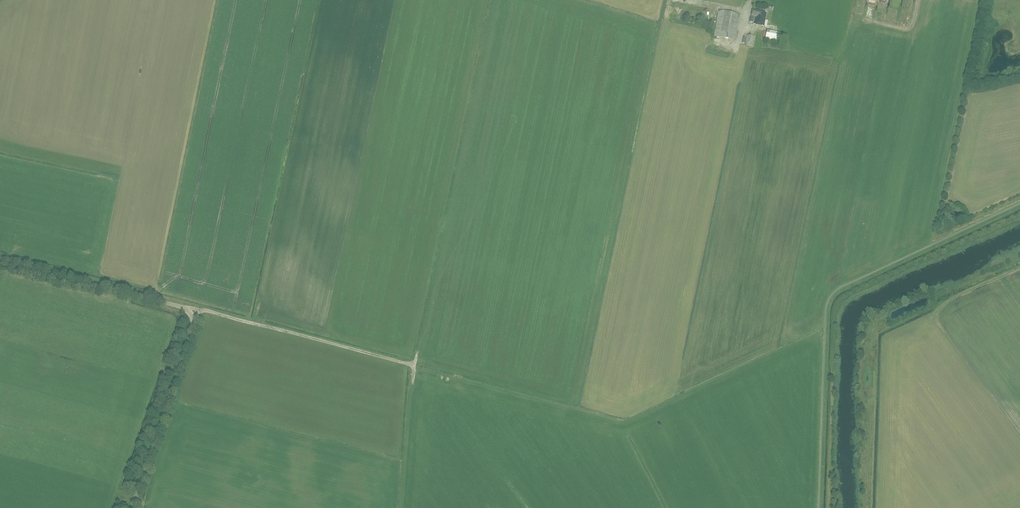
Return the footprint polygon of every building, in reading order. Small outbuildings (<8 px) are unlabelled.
[(714,36),(734,40),(739,14),(735,13),(719,10),(714,36)] [(753,25),(764,27),(767,12),(753,10),(751,16),(755,17),(753,25)] [(765,41),(776,41),(776,31),(765,31),(765,41)] [(745,45),(753,46),(755,36),(746,35),(745,45)]
